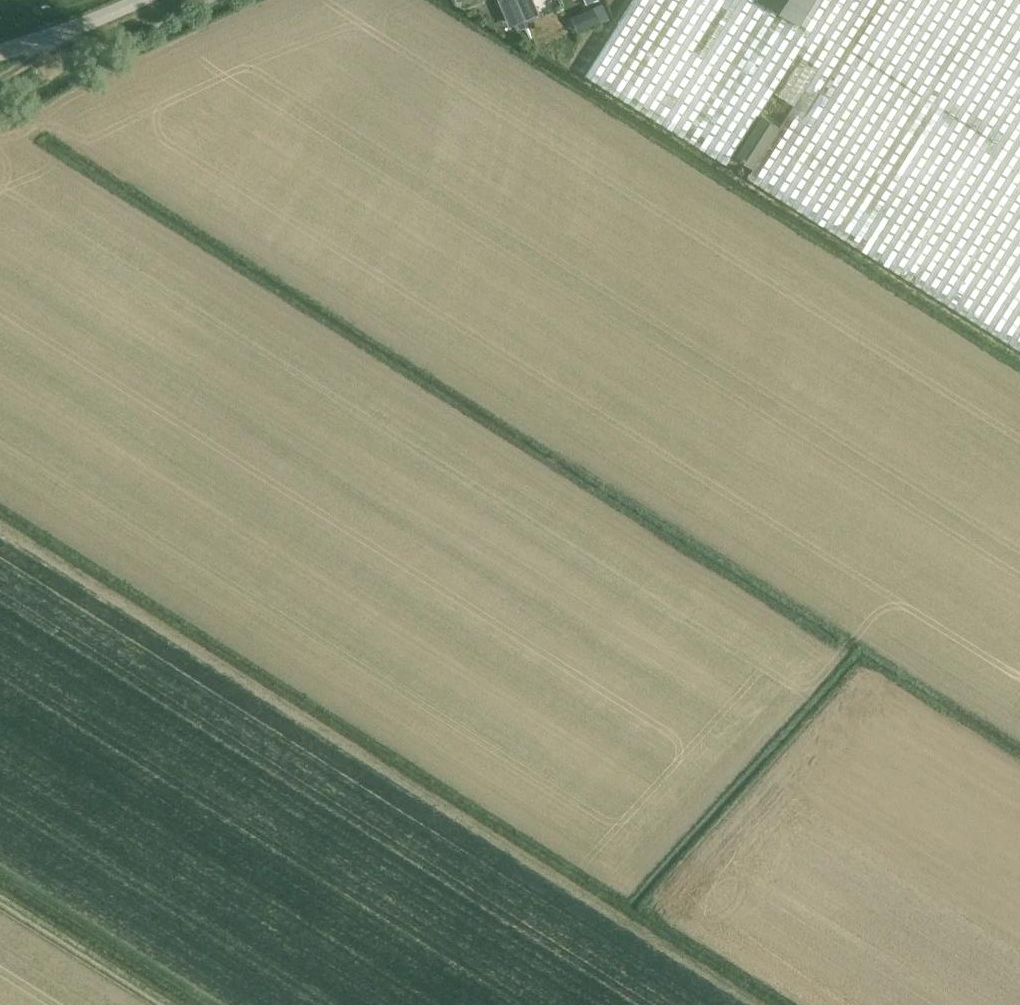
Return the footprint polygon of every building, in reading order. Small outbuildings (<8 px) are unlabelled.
[(498,0),(499,2),(509,27),(525,20),(516,0),(498,0)] [(798,209),(868,254),(915,283),(1019,350),(1019,0),(632,0),(585,74),(727,164),(773,91),(794,104),(748,177),(798,209)] [(593,7),(573,16),(580,31),(580,32),(600,23),(593,7)] [(752,167),(779,126),(762,115),(735,156),(752,167)]
